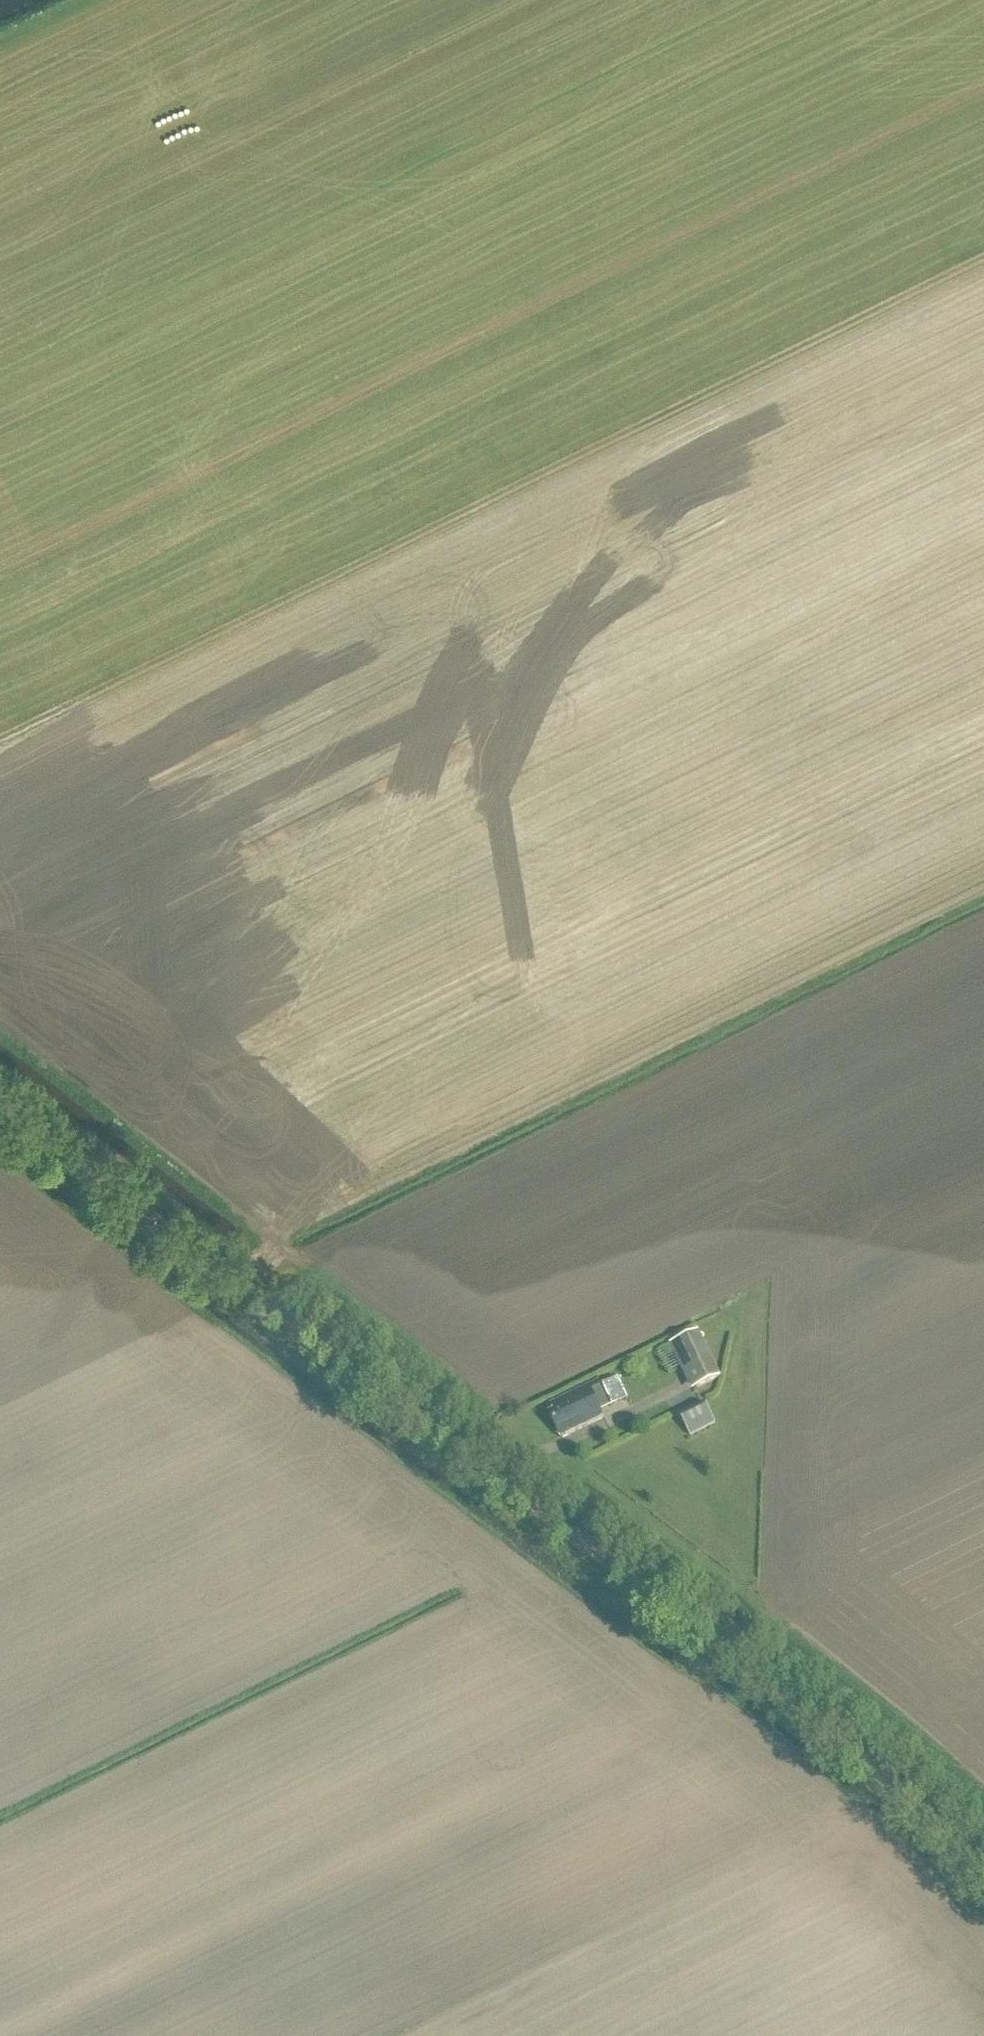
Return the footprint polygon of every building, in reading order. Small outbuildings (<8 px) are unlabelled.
[(700,1334),(676,1345),(698,1391),(722,1379),(700,1334)] [(555,1415),(550,1417),(558,1433),(563,1431),(566,1437),(603,1419),(598,1407),(609,1402),(600,1383),(551,1407),(555,1415)] [(715,1424),(708,1410),(695,1417),(703,1431),(715,1424)] [(605,1439),(602,1433),(625,1421),(619,1411),(572,1435),(581,1452),(605,1439)]
